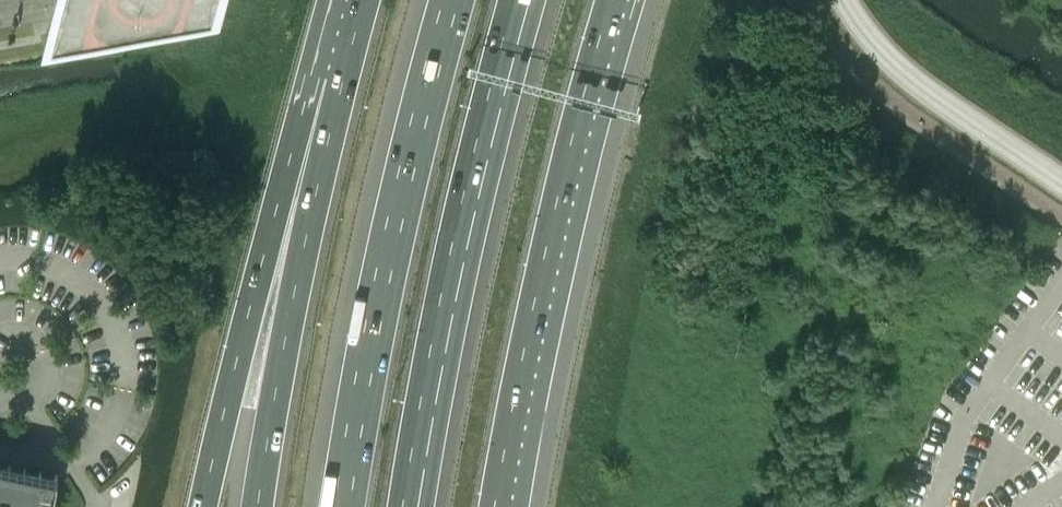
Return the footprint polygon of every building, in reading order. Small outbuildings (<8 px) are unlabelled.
[(40,41),(219,10),(222,0),(51,0),(47,13),(40,41)] [(51,506),(52,500),(58,473),(0,462),(0,506),(51,506)]
